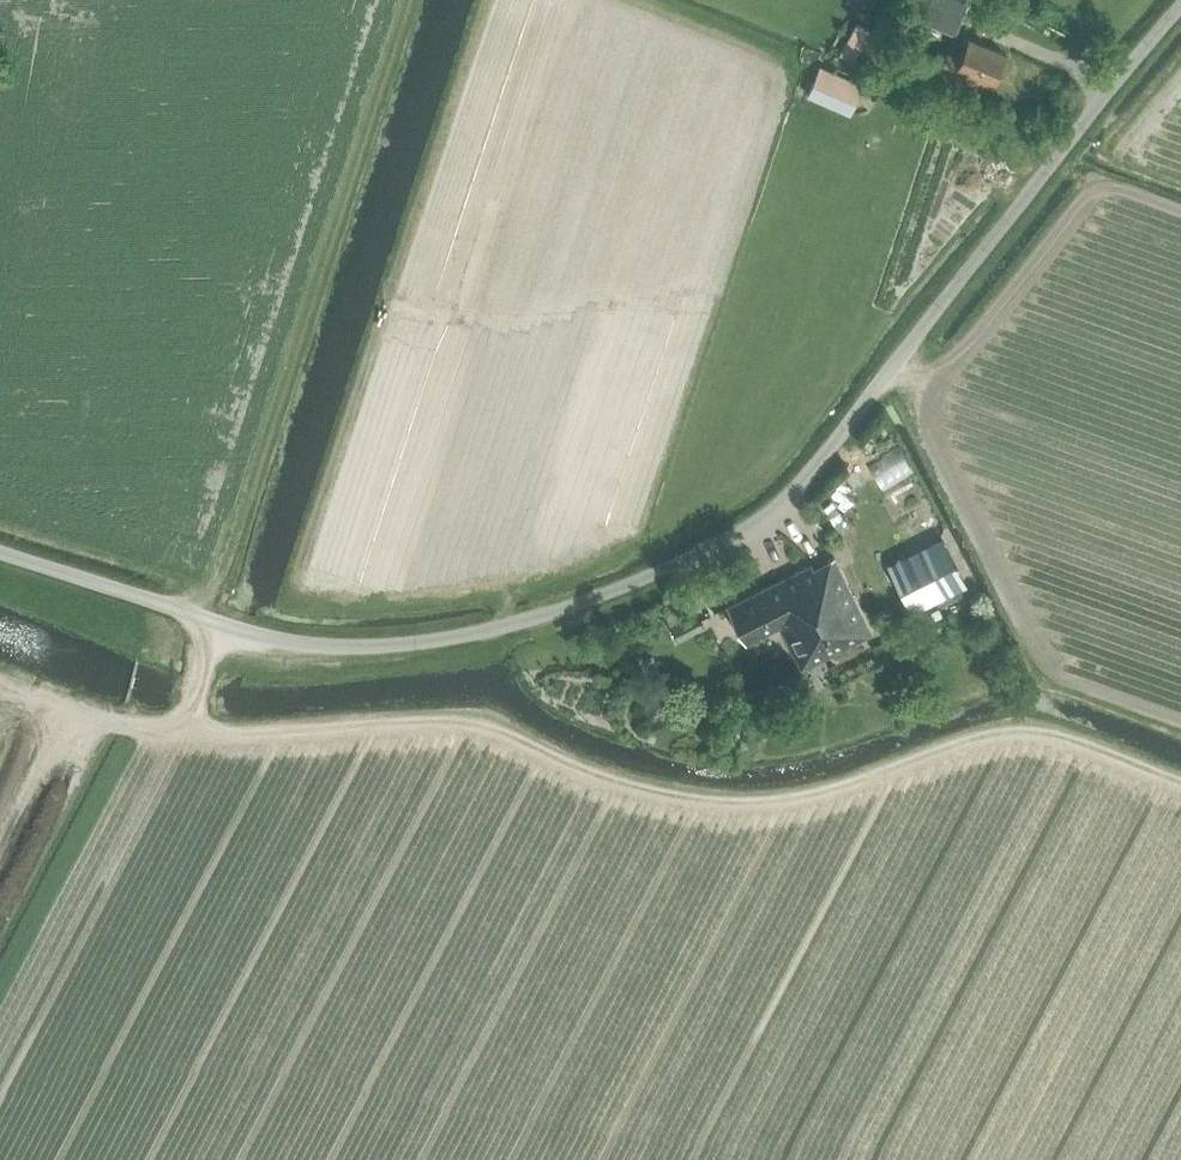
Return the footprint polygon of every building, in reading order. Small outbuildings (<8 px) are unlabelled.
[(955,32),(968,0),(914,0),(909,13),(955,32)] [(870,30),(857,22),(839,54),(852,61),(870,30)] [(940,71),(952,77),(974,86),(980,76),(992,80),(1003,52),(968,38),(960,56),(948,52),(940,71)] [(819,67),(806,96),(848,115),(861,85),(819,67)] [(910,609),(962,582),(939,535),(886,562),(910,609)] [(747,643),(780,627),(801,668),(871,634),(833,560),(813,569),(811,565),(729,606),(747,643)]
